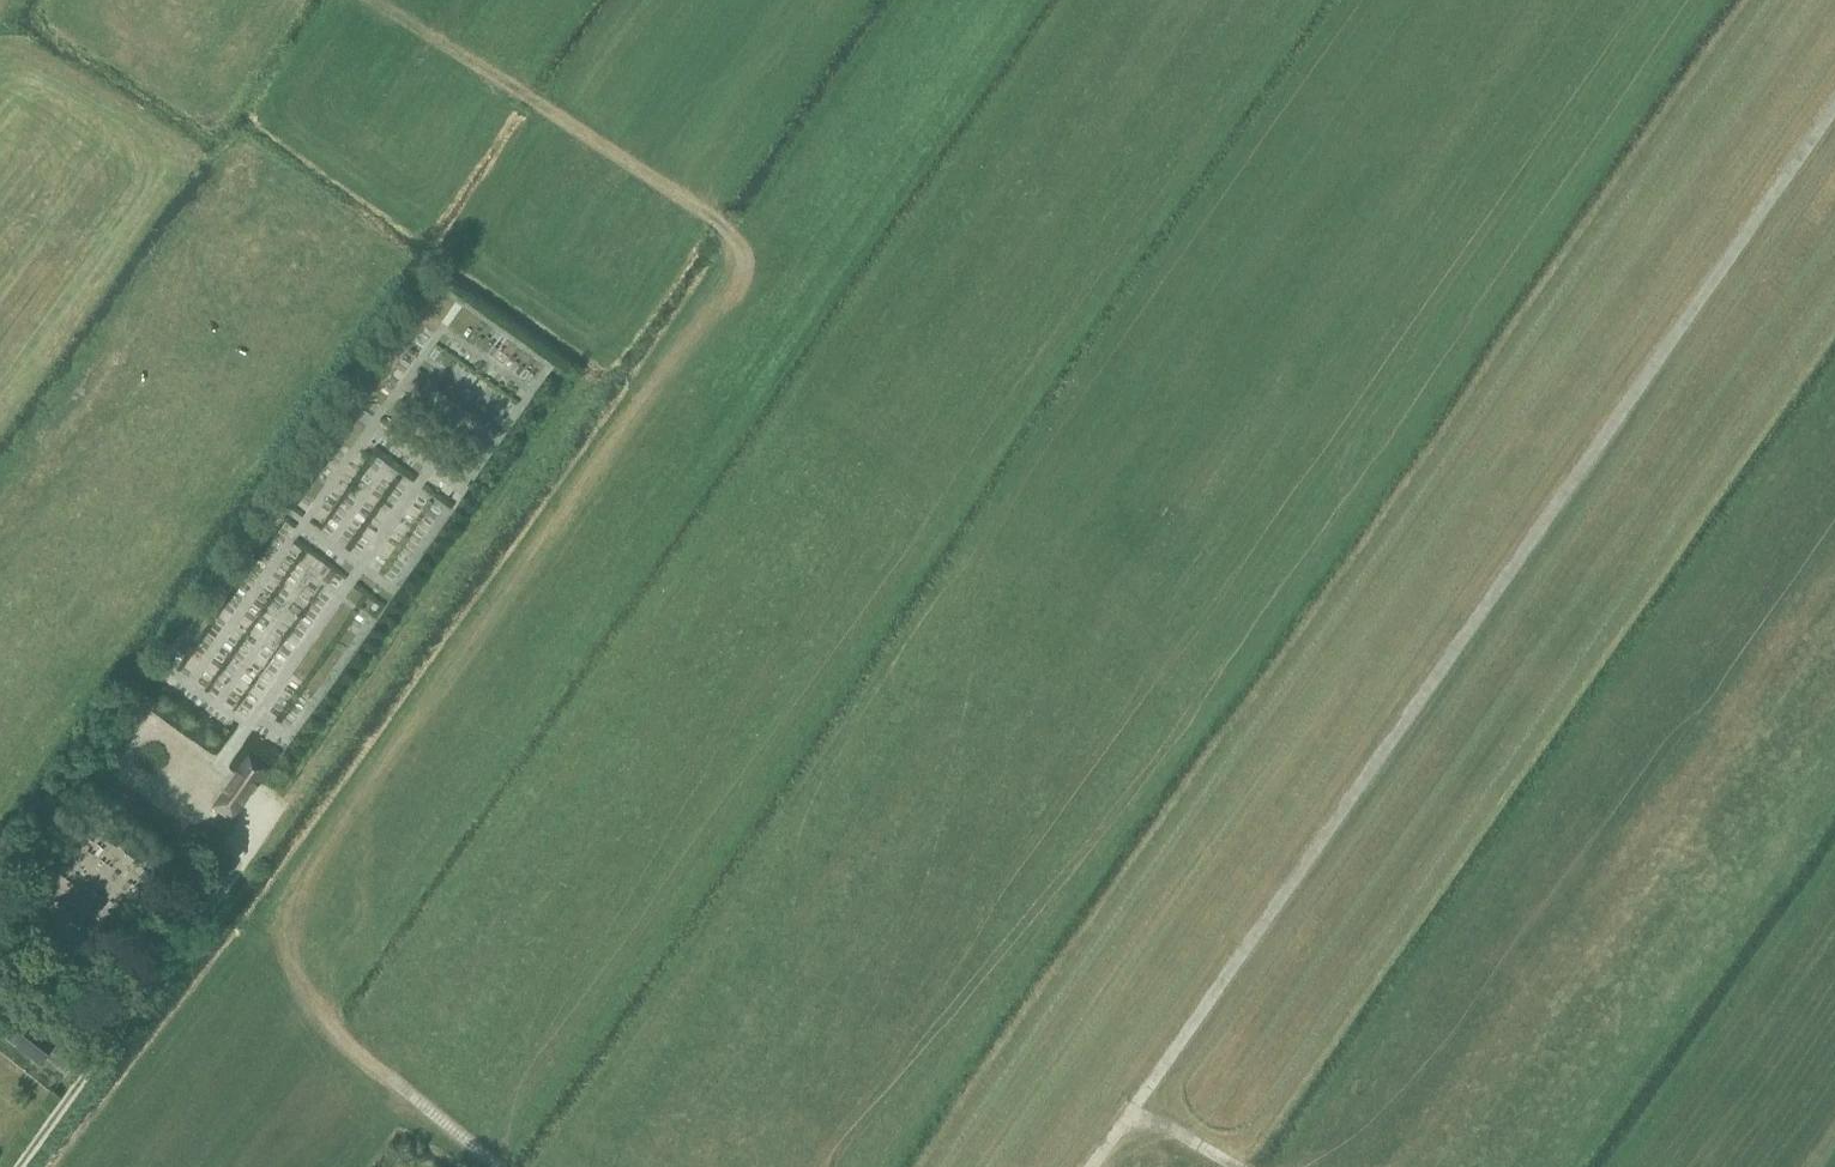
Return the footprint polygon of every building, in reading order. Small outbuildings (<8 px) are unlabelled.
[(265,770),(248,758),(215,809),(232,820),(265,770)] [(57,1044),(17,1014),(0,1035),(40,1066),(57,1044)]
